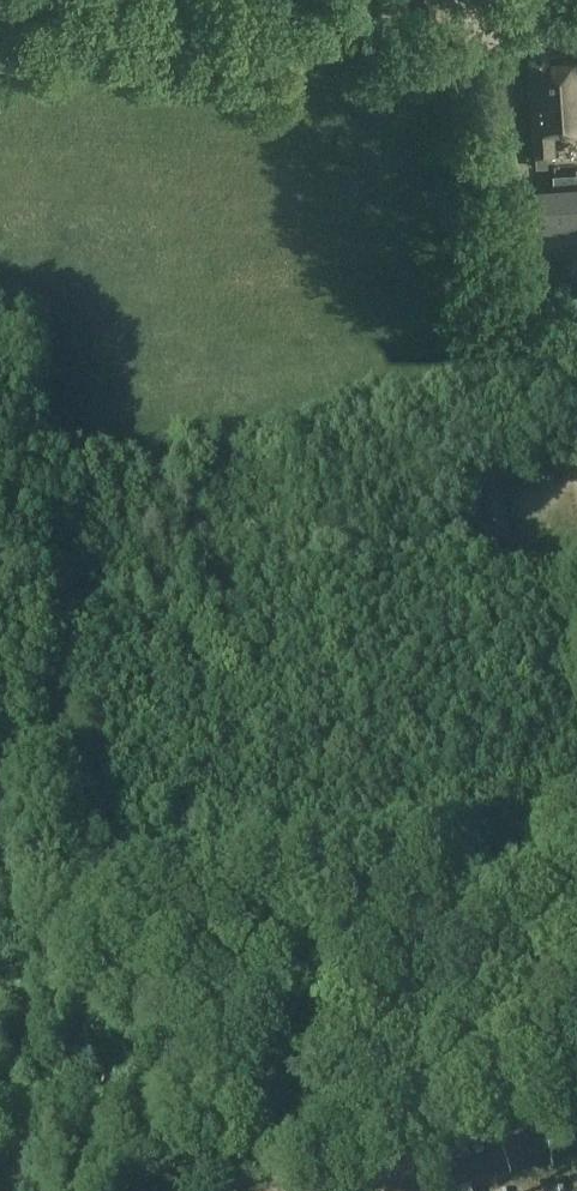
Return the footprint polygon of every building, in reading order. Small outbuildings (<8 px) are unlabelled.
[(530,61),(534,155),(536,155),(548,154),(555,154),(554,129),(576,128),(576,59),(530,61)] [(552,187),(534,188),(537,231),(576,229),(576,186),(552,187)] [(574,243),(558,245),(560,254),(576,252),(574,243)]
